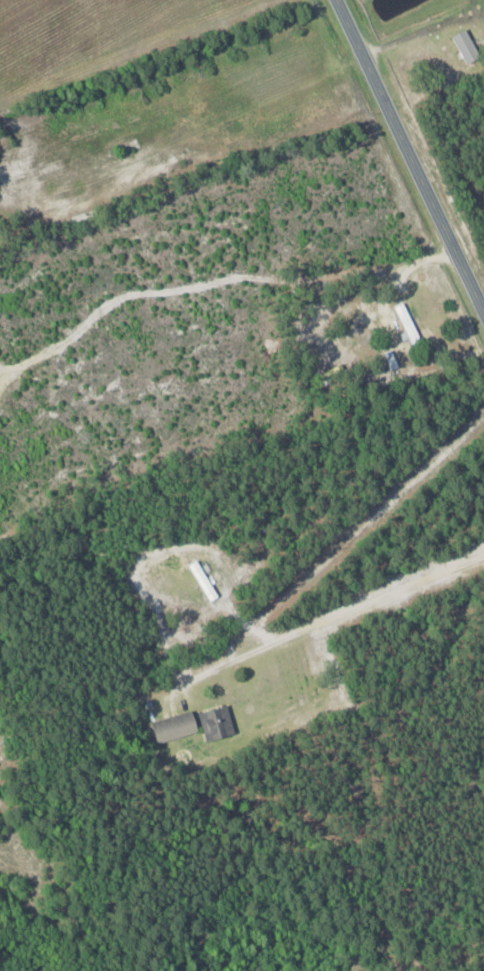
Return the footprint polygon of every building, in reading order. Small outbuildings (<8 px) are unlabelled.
[(453,35),(465,63),(480,57),(467,29),(453,35)] [(421,339),(403,302),(394,306),(412,343),(421,339)] [(199,713),(206,742),(234,734),(227,706),(199,713)] [(198,732),(192,711),(152,722),(158,743),(198,732)]
